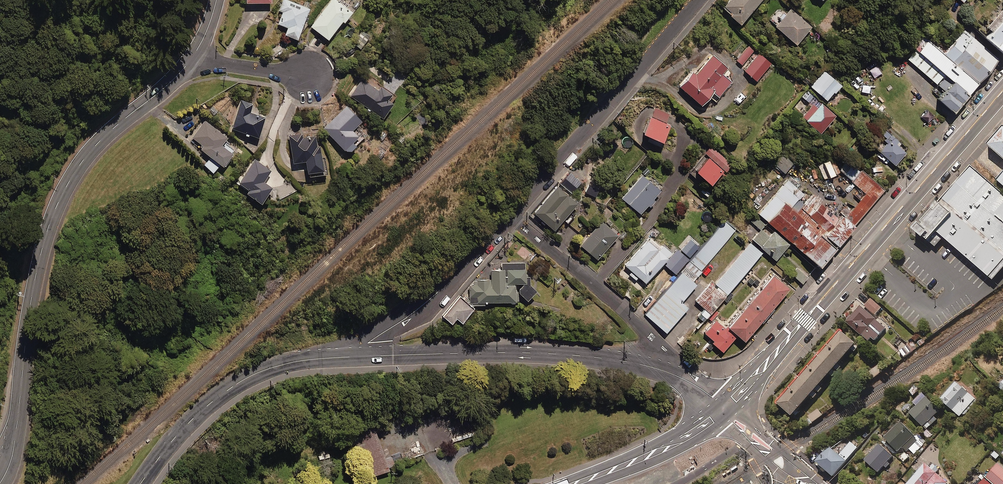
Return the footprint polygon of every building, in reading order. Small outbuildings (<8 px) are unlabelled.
[(284,0),(283,0),(278,11),(282,13),(277,25),(287,29),(284,36),(296,41),(308,10),(284,0)] [(334,0),(331,0),(310,27),(327,41),(341,22),(343,24),(351,13),(334,0)] [(722,9),(740,25),(762,0),(730,0),(722,9)] [(811,28),(791,10),(775,27),(796,46),(811,28)] [(985,37),(1002,53),(1002,16),(985,37)] [(1000,60),(966,31),(945,55),(979,84),(1000,60)] [(969,95),(979,84),(945,55),(929,41),(920,53),(946,75),(955,83),(969,95)] [(755,49),(749,44),(736,60),(742,65),(755,49)] [(938,84),(946,75),(920,53),(916,49),(908,58),(938,84)] [(771,64),(759,54),(744,71),(755,81),(771,64)] [(726,69),(712,56),(695,75),(693,73),(679,88),(701,107),(713,93),(718,98),(731,83),(721,75),(726,69)] [(840,86),(824,72),(810,87),(826,101),(840,86)] [(376,92),(361,80),(350,96),(381,120),(396,99),(380,87),(376,92)] [(955,112),(969,95),(955,83),(940,100),(955,112)] [(836,118),(815,97),(807,90),(802,96),(808,102),(797,113),(819,134),(836,118)] [(252,104),(241,100),(231,130),(257,138),(264,118),(249,113),(252,104)] [(360,123),(345,107),(322,128),(346,154),(365,136),(359,129),(354,134),(351,131),(360,123)] [(669,115),(654,108),(642,136),(661,145),(669,126),(665,124),(669,115)] [(226,139),(204,121),(190,137),(203,148),(200,151),(209,158),(203,166),(213,173),(219,166),(222,168),(231,156),(220,146),(226,139)] [(297,125),(287,127),(293,164),(304,162),(307,178),(326,175),(323,158),(319,159),(315,135),(299,138),(297,125)] [(900,144),(886,130),(881,136),(886,140),(877,150),(894,166),(906,154),(898,147),(900,144)] [(1000,130),(984,148),(1002,164),(1002,133),(1000,130)] [(736,137),(732,131),(725,136),(730,142),(736,137)] [(733,164),(712,146),(705,154),(726,172),(733,164)] [(794,164),(784,155),(774,165),(784,174),(794,164)] [(723,171),(707,159),(694,174),(710,187),(723,171)] [(270,172),(254,160),(237,184),(248,191),(245,195),(260,205),(271,189),(262,183),(270,172)] [(861,171),(849,160),(840,170),(852,181),(861,171)] [(835,162),(830,164),(829,161),(818,164),(823,180),(834,177),(833,175),(838,174),(835,162)] [(885,179),(868,165),(853,183),(866,195),(846,218),(854,225),(885,190),(879,185),(885,179)] [(974,167),(915,235),(938,254),(946,244),(994,285),(1002,275),(1002,193),(974,167)] [(581,183),(569,173),(560,184),(571,194),(581,183)] [(647,206),(649,208),(655,201),(653,200),(660,192),(641,176),(621,199),(640,215),(647,206)] [(576,205),(556,188),(533,215),(554,232),(576,205)] [(818,236),(785,205),(768,224),(800,255),(818,236)] [(823,237),(834,248),(854,227),(843,216),(823,237)] [(584,225),(577,219),(571,226),(578,232),(584,225)] [(690,262),(701,271),(736,230),(725,221),(690,262)] [(617,237),(601,223),(580,246),(597,260),(617,237)] [(769,238),(761,230),(751,241),(775,261),(789,245),(774,232),(769,238)] [(819,237),(802,254),(818,270),(835,252),(819,237)] [(668,252),(669,251),(662,244),(659,247),(649,239),(625,266),(632,273),(629,275),(635,281),(638,278),(645,284),(668,259),(667,258),(671,254),(668,252)] [(681,251),(690,258),(699,248),(690,240),(681,251)] [(762,253),(750,243),(714,285),(711,282),(695,302),(703,309),(699,314),(706,320),(762,253)] [(677,250),(671,255),(672,256),(667,261),(668,262),(664,266),(674,275),(688,261),(677,250)] [(473,283),(470,283),(468,291),(469,291),(469,301),(473,301),(473,305),(486,305),(486,302),(515,302),(515,300),(518,300),(518,292),(527,302),(536,291),(534,289),(534,286),(533,284),(530,284),(529,275),(528,275),(528,271),(525,271),(525,261),(502,261),(502,269),(491,269),(491,279),(473,279),(473,283)] [(684,274),(694,282),(702,273),(690,262),(681,272),(684,274)] [(807,278),(797,269),(792,275),(802,284),(807,278)] [(684,274),(667,293),(680,304),(697,285),(694,282),(684,274)] [(787,288),(771,275),(725,329),(714,319),(702,332),(712,340),(710,342),(720,351),(734,335),(742,341),(787,288)] [(680,304),(667,293),(647,316),(667,333),(687,310),(680,304)] [(472,308),(457,296),(441,316),(449,323),(453,318),(459,323),(472,308)] [(881,307),(870,297),(864,305),(875,314),(881,307)] [(892,328),(866,308),(848,331),(875,351),(892,328)] [(793,421),(855,344),(840,332),(778,409),(793,421)] [(976,398),(957,379),(940,396),(959,415),(976,398)] [(939,409),(926,394),(909,410),(926,428),(937,418),(933,415),(939,409)] [(822,414),(818,409),(809,416),(813,421),(822,414)] [(915,434),(901,419),(883,434),(897,450),(902,446),(906,450),(908,448),(913,453),(926,442),(917,432),(915,434)] [(851,440),(840,453),(846,459),(858,447),(851,440)] [(893,454),(880,442),(864,458),(877,471),(883,464),(886,467),(889,464),(886,461),(893,454)] [(846,459),(840,453),(831,444),(815,459),(817,461),(815,464),(823,472),(826,469),(832,476),(847,460),(846,459)] [(925,461),(905,483),(945,483),(947,481),(925,461)] [(993,483),(1002,483),(1002,466),(998,461),(985,476),(993,483)] [(985,476),(982,474),(973,483),(993,483),(985,476)]
